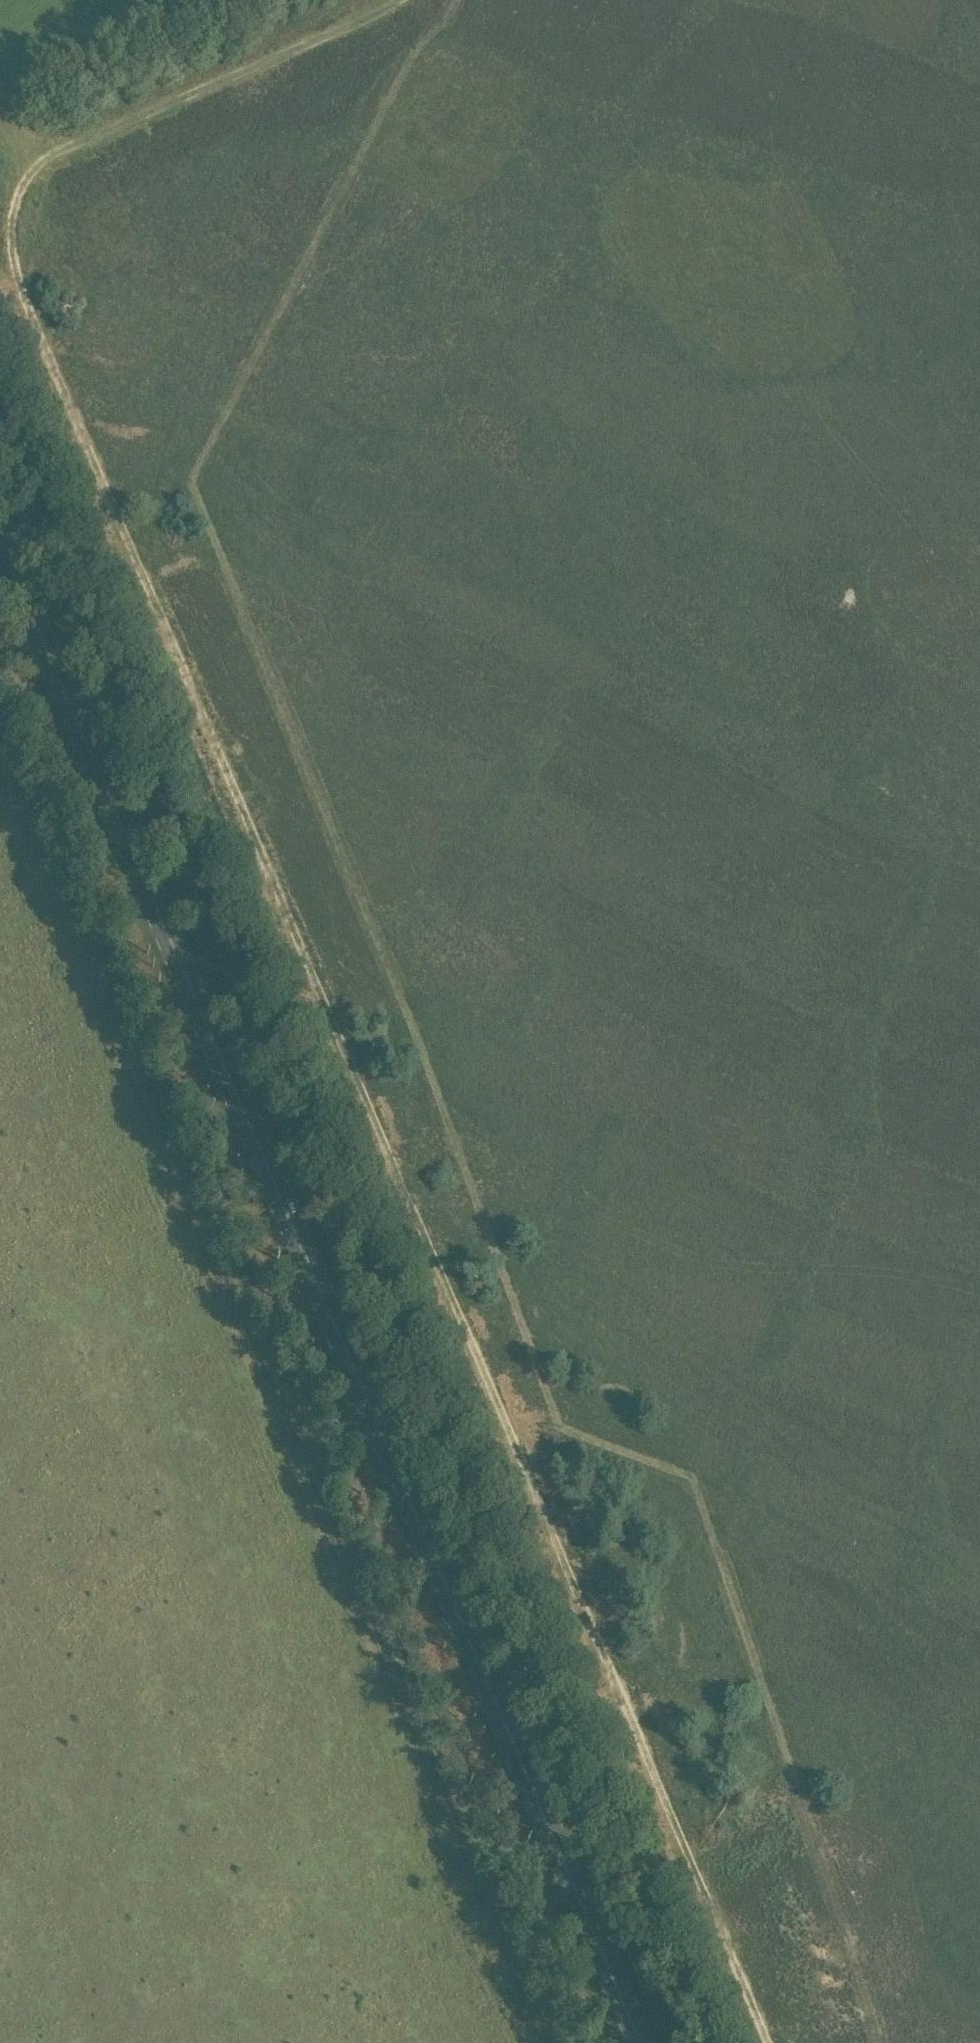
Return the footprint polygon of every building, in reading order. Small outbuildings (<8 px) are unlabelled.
[(8,207),(0,200),(0,216),(8,207)]
